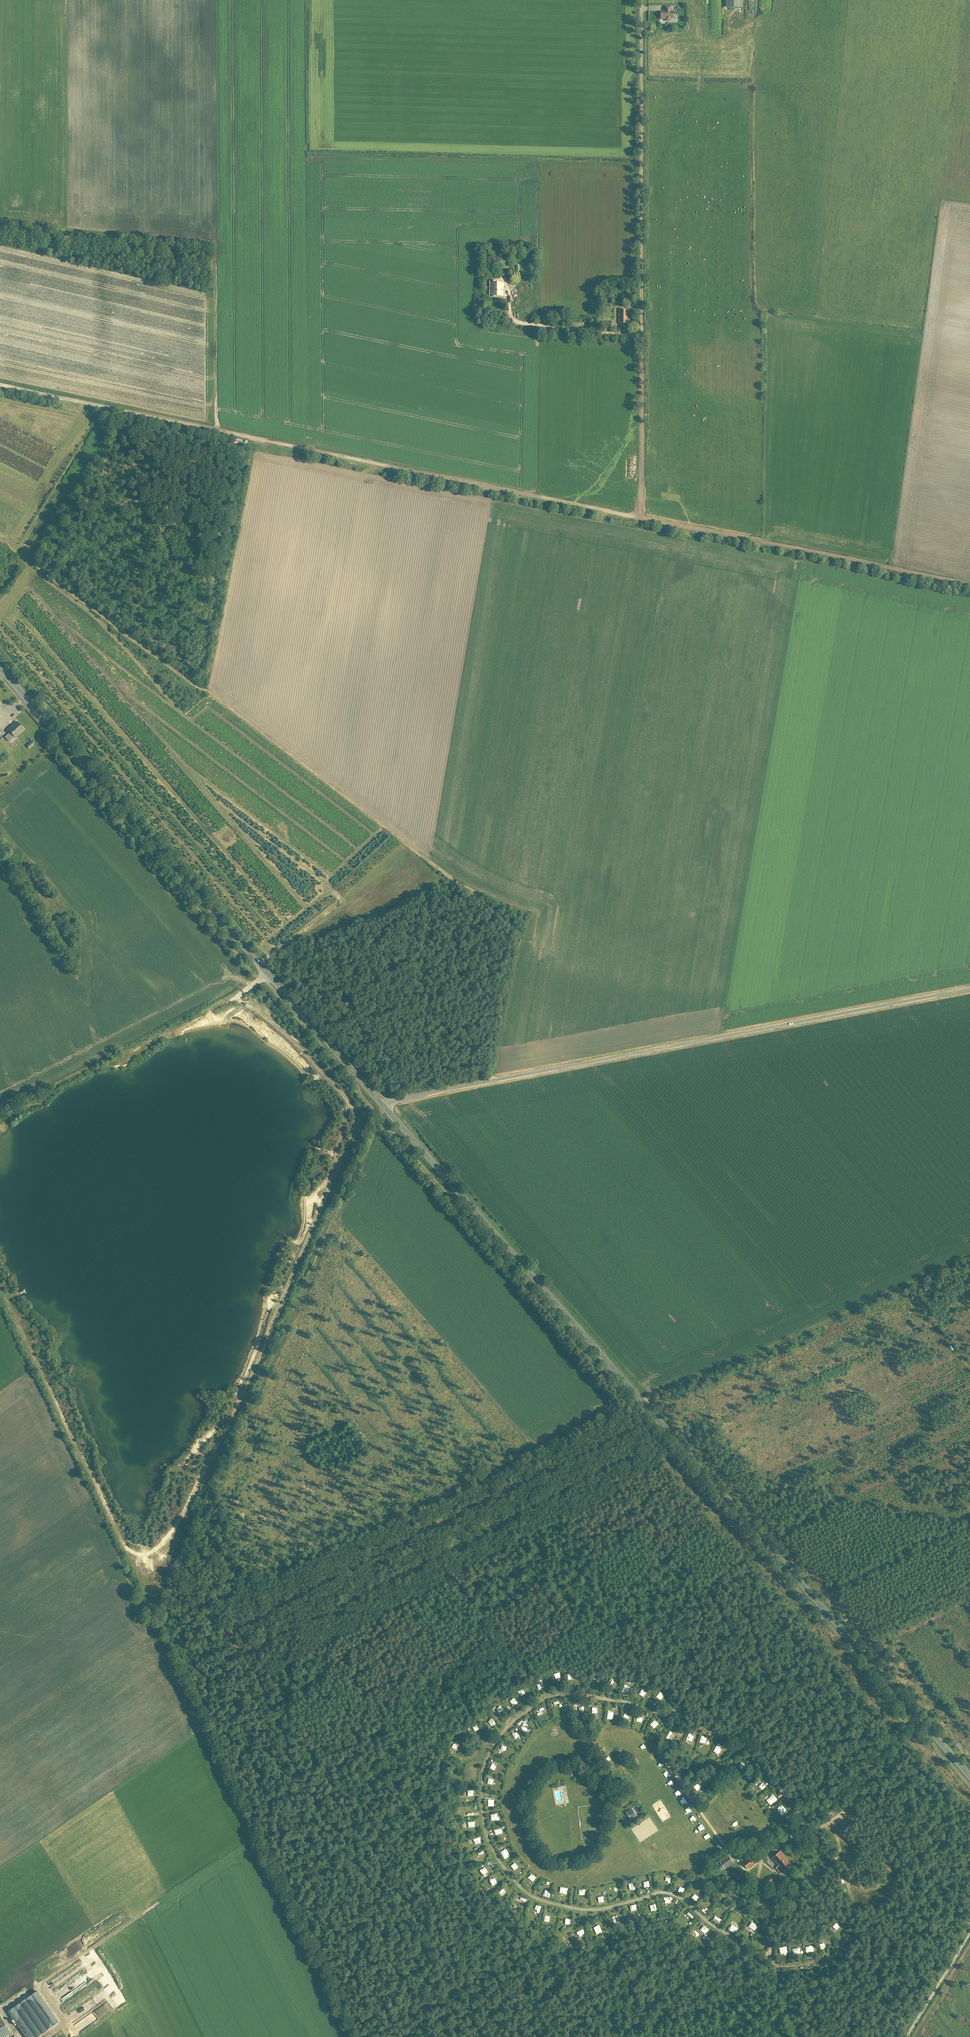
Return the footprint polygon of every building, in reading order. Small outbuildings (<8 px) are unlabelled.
[(743,8),(743,0),(727,0),(727,8),(743,8)] [(661,12),(661,19),(666,19),(666,21),(671,21),(671,19),(673,19),(673,12),(671,12),(671,7),(665,7),(665,12),(661,12)] [(503,297),(503,283),(491,283),(491,291),(491,296),(503,297)] [(629,314),(629,310),(619,310),(619,323),(627,324),(627,314),(629,314)] [(4,739),(8,743),(24,730),(18,723),(8,731),(10,733),(5,738),(4,739)] [(633,1807),(626,1811),(631,1820),(638,1815),(633,1807)] [(779,1852),(770,1860),(782,1874),(791,1866),(779,1852)] [(749,1855),(740,1863),(746,1871),(756,1864),(749,1855)] [(724,1857),(717,1864),(724,1871),(731,1864),(724,1857)] [(516,1871),(520,1867),(516,1863),(512,1866),(516,1871)] [(767,1877),(759,1885),(764,1890),(772,1882),(767,1877)] [(569,1951),(575,1948),(572,1942),(566,1945),(569,1951)] [(8,2011),(27,2036),(37,2036),(58,2021),(36,1991),(8,2011)] [(10,2034),(0,2017),(0,2036),(5,2036),(10,2034)]
